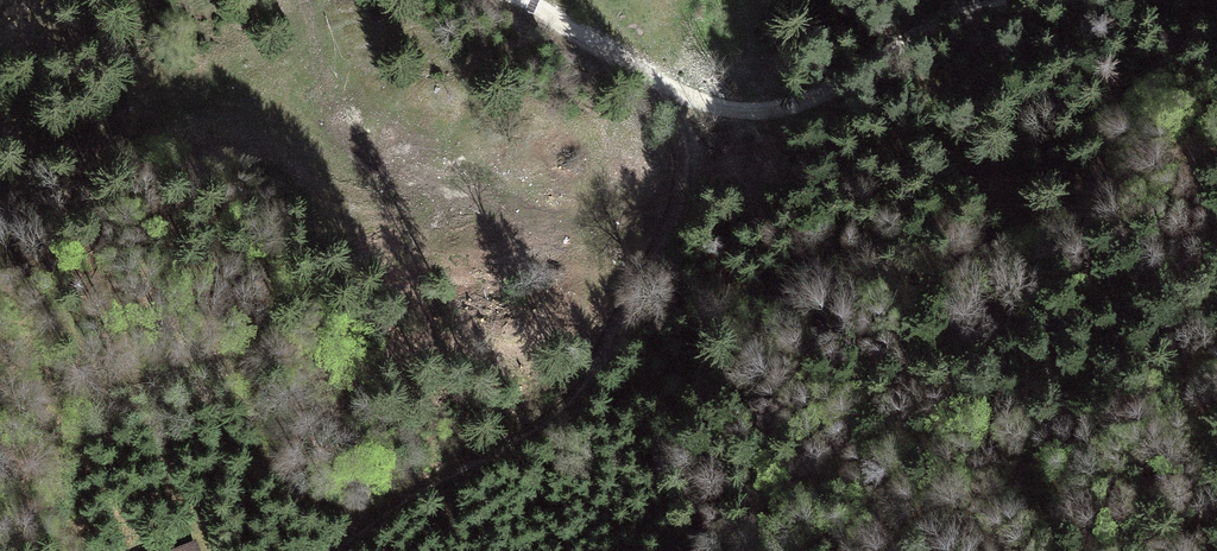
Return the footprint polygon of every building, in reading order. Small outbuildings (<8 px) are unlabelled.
[(166,550),(199,550),(195,540),(166,550)]
